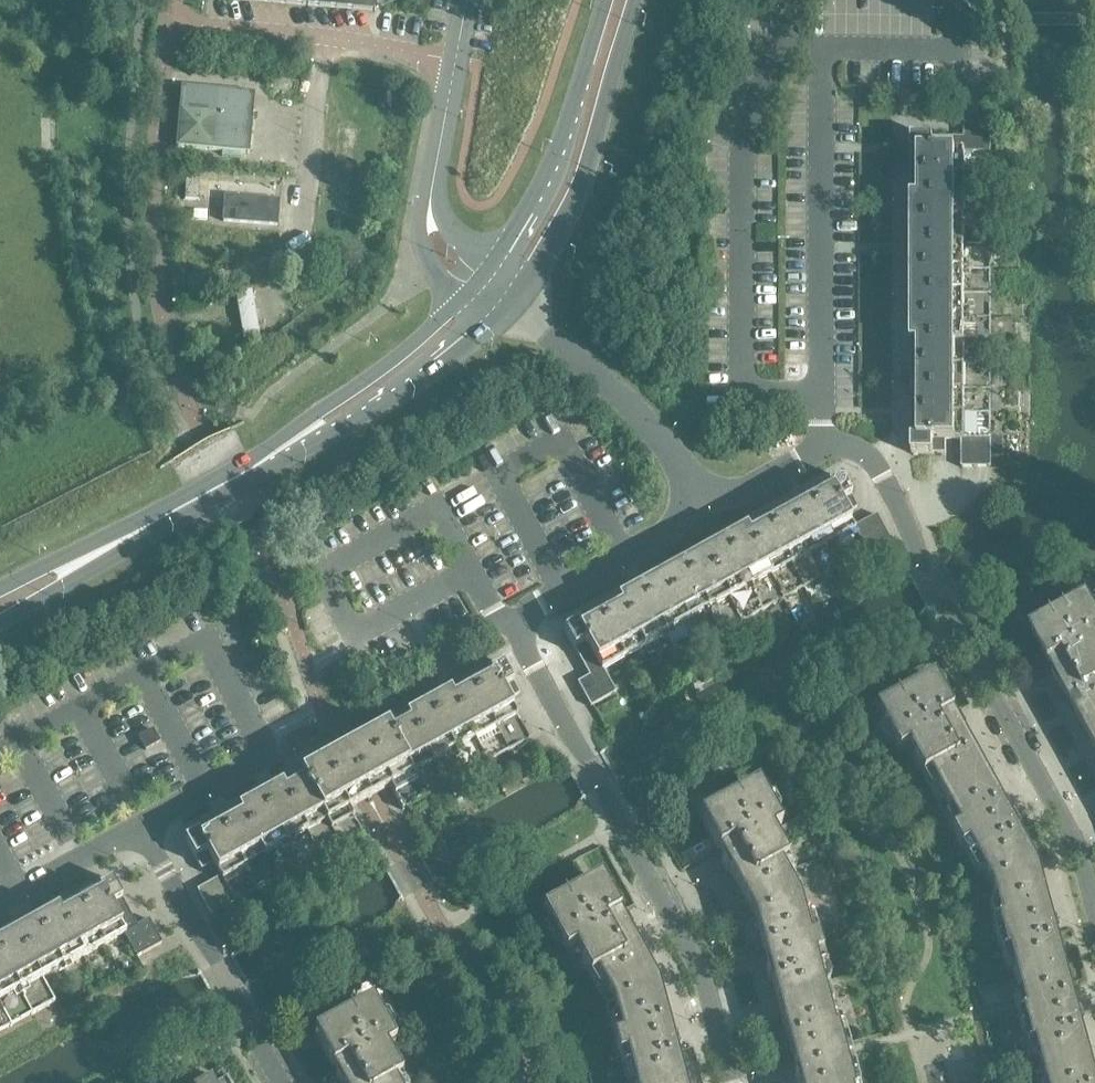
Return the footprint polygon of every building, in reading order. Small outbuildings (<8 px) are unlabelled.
[(376,12),(377,10),(376,10),(376,0),(244,0),(376,12)] [(255,93),(181,87),(176,147),(249,154),(255,93)] [(991,153),(991,124),(964,124),(964,138),(912,138),(912,177),(965,177),(965,153),(991,153)] [(254,221),(276,222),(280,180),(210,174),(208,199),(255,204),(254,221)] [(198,200),(199,176),(186,176),(185,199),(198,200)] [(965,200),(965,177),(912,177),(912,200),(965,200)] [(965,223),(965,200),(912,200),(912,223),(965,223)] [(965,247),(965,224),(965,223),(912,223),(912,247),(965,247)] [(990,439),(990,321),(990,274),(991,274),(992,247),(965,247),(912,247),(912,252),(946,252),(946,273),(946,297),(946,321),(946,344),(946,368),(946,392),(946,415),(946,439),(961,439),(962,467),(991,468),(991,439),(990,439)] [(946,273),(946,252),(912,252),(912,273),(946,273)] [(946,297),(946,273),(912,273),(912,297),(946,297)] [(946,321),(946,297),(912,297),(912,321),(946,321)] [(946,344),(946,321),(912,321),(912,344),(946,344)] [(946,368),(946,344),(912,344),(912,368),(946,368)] [(946,392),(946,368),(912,368),(912,392),(946,392)] [(946,415),(946,392),(912,392),(912,415),(946,415)] [(946,439),(946,415),(912,415),(912,454),(946,454),(946,439)] [(720,633),(803,588),(865,554),(865,555),(891,541),(876,515),(851,528),(844,515),(857,508),(840,478),(564,631),(589,676),(577,683),(590,707),(616,693),(603,670),(685,625),(698,648),(721,635),(720,633)] [(1090,601),(1032,633),(1054,673),(1053,677),(1059,687),(1062,688),(1085,729),(1094,723),(1094,611),(1090,601)] [(368,800),(390,788),(403,811),(426,798),(425,797),(508,751),(527,740),(528,741),(530,740),(508,701),(520,694),(503,664),(342,753),(185,840),(201,870),(212,864),(220,877),(197,890),(211,916),(237,902),(236,901),(338,845),(339,846),(362,833),(349,810),(368,800)] [(982,771),(962,735),(963,731),(958,721),(954,720),(932,680),(874,712),(897,754),(906,749),(933,798),(982,771)] [(1085,729),(1094,747),(1094,723),(1085,729)] [(160,743),(153,730),(138,738),(145,751),(160,743)] [(1018,830),(1012,819),(1008,818),(982,771),(933,798),(961,848),(967,844),(973,855),(967,858),(968,861),(974,857),(990,886),(1033,862),(1017,834),(1018,830)] [(803,888),(778,843),(772,833),(781,828),(757,785),(699,817),(721,857),(720,861),(726,871),(730,873),(754,916),(801,904),(800,898),(796,892),(803,888)] [(1050,922),(1040,884),(1036,868),(1033,862),(990,886),(999,918),(992,920),(997,939),(1001,937),(1005,949),(1000,950),(1001,953),(1008,951),(1015,979),(1062,967),(1055,938),(1056,935),(1053,924),(1050,922)] [(658,984),(632,937),(631,935),(632,931),(626,921),(622,920),(600,879),(542,912),(565,954),(574,949),(605,1005),(659,990),(658,984)] [(42,980),(124,935),(136,957),(162,943),(149,920),(137,926),(111,880),(0,942),(0,1031),(30,1015),(31,1016),(55,1002),(42,980)] [(818,966),(815,955),(822,953),(817,934),(810,936),(801,904),(754,916),(767,965),(765,968),(768,980),(771,982),(780,1012),(827,1000),(834,998),(825,964),(818,966)] [(1078,1016),(1075,1014),(1069,993),(1067,986),(1070,985),(1065,966),(1062,967),(1015,979),(1022,1005),(1024,1010),(1016,1012),(1022,1031),(1026,1030),(1029,1041),(1025,1043),(1032,1071),(1087,1056),(1080,1031),(1081,1027),(1078,1016)] [(677,1054),(678,1051),(675,1040),(672,1038),(659,990),(605,1005),(619,1055),(626,1053),(634,1082),(684,1082),(677,1054)] [(795,1071),(794,1074),(796,1082),(857,1082),(854,1071),(849,1072),(846,1060),(851,1059),(849,1053),(842,1026),(834,1028),(827,1000),(780,1012),(795,1067),(795,1071)] [(391,1058),(386,1050),(395,1045),(371,1002),(314,1034),(336,1075),(335,1078),(338,1082),(404,1082),(391,1058)] [(1087,1056),(1032,1071),(1036,1082),(1094,1082),(1087,1056)]
